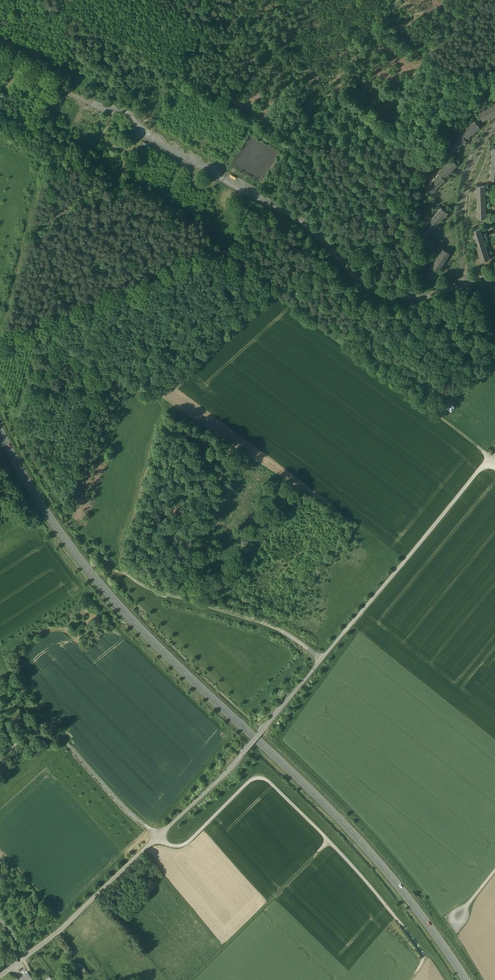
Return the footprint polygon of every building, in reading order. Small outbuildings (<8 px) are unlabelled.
[(479,113),(482,121),(494,114),(494,105),(479,113)] [(466,141),(465,139),(480,127),(475,121),(460,133),(461,134),(446,146),(451,152),(466,141)] [(445,179),(444,178),(457,165),(451,159),(438,172),(439,173),(425,187),(431,193),(445,179)] [(476,186),(478,218),(486,218),(485,186),(476,186)] [(420,231),(426,237),(447,213),(441,208),(420,231)] [(472,231),(481,262),(489,259),(480,229),(472,231)] [(426,276),(433,280),(450,253),(443,249),(426,276)] [(477,286),(486,315),(492,314),(483,285),(477,286)] [(448,410),(453,404),(448,400),(443,406),(448,410)] [(27,972),(17,979),(34,979),(27,972)]
